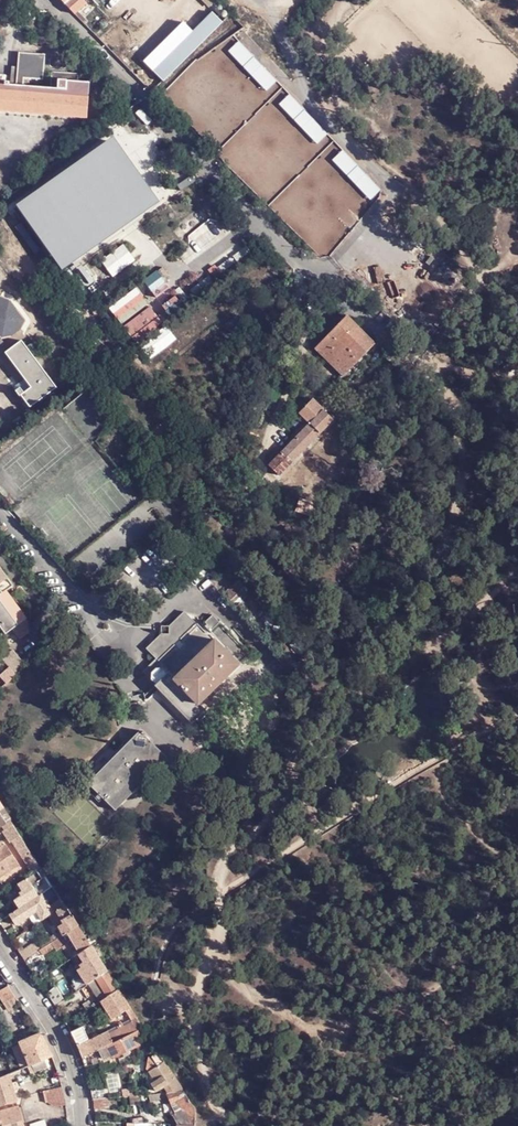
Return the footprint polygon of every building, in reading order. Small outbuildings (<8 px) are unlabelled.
[(83,8),(75,0),(62,0),(76,15),(83,8)] [(83,8),(87,4),(83,0),(75,0),(83,8)] [(212,13),(172,52),(182,63),(222,24),(212,13)] [(12,86),(19,87),(20,79),(40,81),(42,55),(15,53),(14,67),(12,86)] [(82,120),(86,84),(74,82),(75,75),(49,74),(48,89),(19,87),(12,86),(6,86),(6,83),(2,83),(2,76),(0,76),(0,113),(82,120)] [(114,136),(16,204),(63,269),(159,201),(114,136)] [(207,238),(179,254),(184,262),(212,246),(207,238)] [(208,270),(214,279),(250,253),(244,244),(208,270)] [(109,277),(134,264),(125,246),(100,259),(109,277)] [(156,274),(142,285),(154,301),(169,290),(156,274)] [(0,296),(0,339),(10,336),(20,329),(24,320),(9,299),(0,296)] [(168,317),(183,308),(176,297),(161,307),(168,317)] [(150,308),(122,327),(131,341),(159,322),(150,308)] [(374,345),(346,317),(314,348),(344,376),(374,345)] [(21,339),(5,352),(30,386),(21,394),(30,406),(57,387),(21,339)] [(312,399),(299,412),(309,423),(268,465),(279,475),(333,419),(312,399)] [(303,540),(286,527),(279,536),(296,549),(303,540)] [(3,589),(11,584),(6,577),(0,581),(0,590),(1,591),(3,589)] [(3,589),(1,591),(0,590),(0,629),(3,633),(17,623),(24,618),(3,589)] [(217,623),(212,617),(204,624),(210,630),(217,623)] [(166,671),(206,633),(204,630),(201,627),(199,625),(196,627),(189,619),(177,620),(168,628),(168,636),(161,636),(152,644),(152,658),(156,661),(160,665),(163,669),(166,671)] [(174,678),(213,641),(209,636),(206,633),(166,671),(167,673),(168,671),(174,678)] [(238,665),(214,640),(213,641),(174,678),(173,679),(197,704),(199,703),(238,665)] [(10,671),(20,663),(11,648),(0,656),(7,667),(10,671)] [(147,677),(160,665),(156,661),(143,673),(147,677)] [(155,685),(167,673),(166,671),(163,669),(160,665),(147,677),(155,685)] [(10,671),(7,667),(0,675),(0,679),(10,671)] [(205,710),(199,703),(197,704),(173,679),(174,678),(168,671),(167,673),(155,685),(154,686),(158,690),(191,724),(205,710)] [(149,699),(158,690),(154,686),(145,694),(149,699)] [(166,759),(139,732),(87,784),(114,812),(166,759)] [(2,827),(3,827),(5,830),(14,825),(0,803),(0,824),(2,827)] [(40,867),(14,825),(5,830),(4,831),(9,840),(12,839),(32,872),(40,867)] [(2,886),(23,873),(5,845),(2,846),(0,848),(0,882),(2,886)] [(274,853),(270,847),(260,853),(264,860),(274,853)] [(44,873),(40,867),(32,872),(30,874),(34,879),(44,873)] [(53,886),(44,873),(34,879),(42,893),(53,886)] [(31,901),(39,896),(34,888),(36,886),(35,884),(32,886),(28,878),(18,885),(24,895),(14,901),(19,909),(31,901)] [(56,892),(53,886),(42,893),(42,894),(45,899),(56,892)] [(45,899),(42,894),(39,896),(31,901),(37,911),(43,921),(48,918),(54,914),(45,899)] [(19,909),(9,915),(16,925),(37,911),(31,901),(19,909)] [(78,926),(65,906),(57,911),(54,914),(48,918),(53,925),(58,925),(65,935),(68,933),(78,926)] [(82,933),(78,926),(68,933),(81,953),(91,946),(82,933)] [(70,942),(65,935),(41,951),(25,961),(31,969),(70,942)] [(35,943),(19,953),(25,961),(41,951),(35,943)] [(107,972),(91,946),(81,953),(75,957),(81,966),(87,961),(97,979),(107,972)] [(91,983),(97,979),(87,961),(81,966),(81,967),(77,970),(87,986),(91,983)] [(119,990),(107,972),(97,979),(91,983),(98,995),(97,996),(101,1002),(102,1001),(119,990)] [(4,1005),(16,997),(9,986),(0,991),(0,999),(4,1005)] [(131,1008),(119,990),(102,1001),(113,1018),(125,1011),(131,1008)] [(9,1012),(21,1004),(16,997),(4,1005),(9,1012)] [(134,1013),(131,1008),(125,1011),(129,1016),(130,1016),(134,1013)] [(144,1028),(134,1013),(130,1016),(132,1019),(123,1024),(122,1021),(117,1024),(118,1026),(108,1031),(90,1041),(83,1026),(71,1032),(72,1034),(76,1042),(80,1052),(83,1058),(114,1043),(126,1037),(133,1033),(134,1033),(144,1028)] [(140,1045),(134,1033),(133,1033),(126,1037),(114,1043),(83,1058),(84,1062),(86,1067),(102,1063),(104,1063),(106,1062),(105,1059),(107,1058),(112,1056),(113,1058),(140,1045)] [(28,1063),(30,1066),(32,1065),(35,1064),(44,1060),(52,1057),(49,1048),(44,1040),(41,1034),(20,1043),(13,1047),(21,1066),(28,1063)] [(157,1049),(155,1045),(152,1053),(154,1056),(153,1057),(155,1060),(157,1059),(160,1064),(165,1061),(159,1052),(157,1049)] [(153,1057),(151,1057),(150,1069),(152,1070),(160,1064),(157,1059),(155,1060),(153,1057)] [(32,1065),(35,1072),(47,1067),(44,1060),(35,1064),(32,1065)] [(165,1061),(160,1064),(150,1071),(156,1081),(152,1083),(156,1091),(165,1086),(169,1092),(185,1091),(165,1061)] [(16,1101),(13,1091),(10,1081),(8,1075),(0,1078),(0,1105),(16,1101)] [(15,1079),(10,1081),(13,1091),(18,1090),(15,1079)] [(60,1108),(66,1106),(66,1101),(65,1096),(63,1087),(49,1091),(53,1106),(60,1108)] [(107,1089),(91,1090),(94,1100),(109,1098),(107,1089)] [(185,1091),(169,1092),(167,1093),(172,1104),(171,1105),(175,1114),(172,1115),(177,1124),(196,1125),(197,1109),(185,1091)] [(139,1104),(136,1096),(128,1097),(132,1106),(139,1104)] [(0,1112),(0,1125),(23,1125),(18,1107),(0,1112)]
